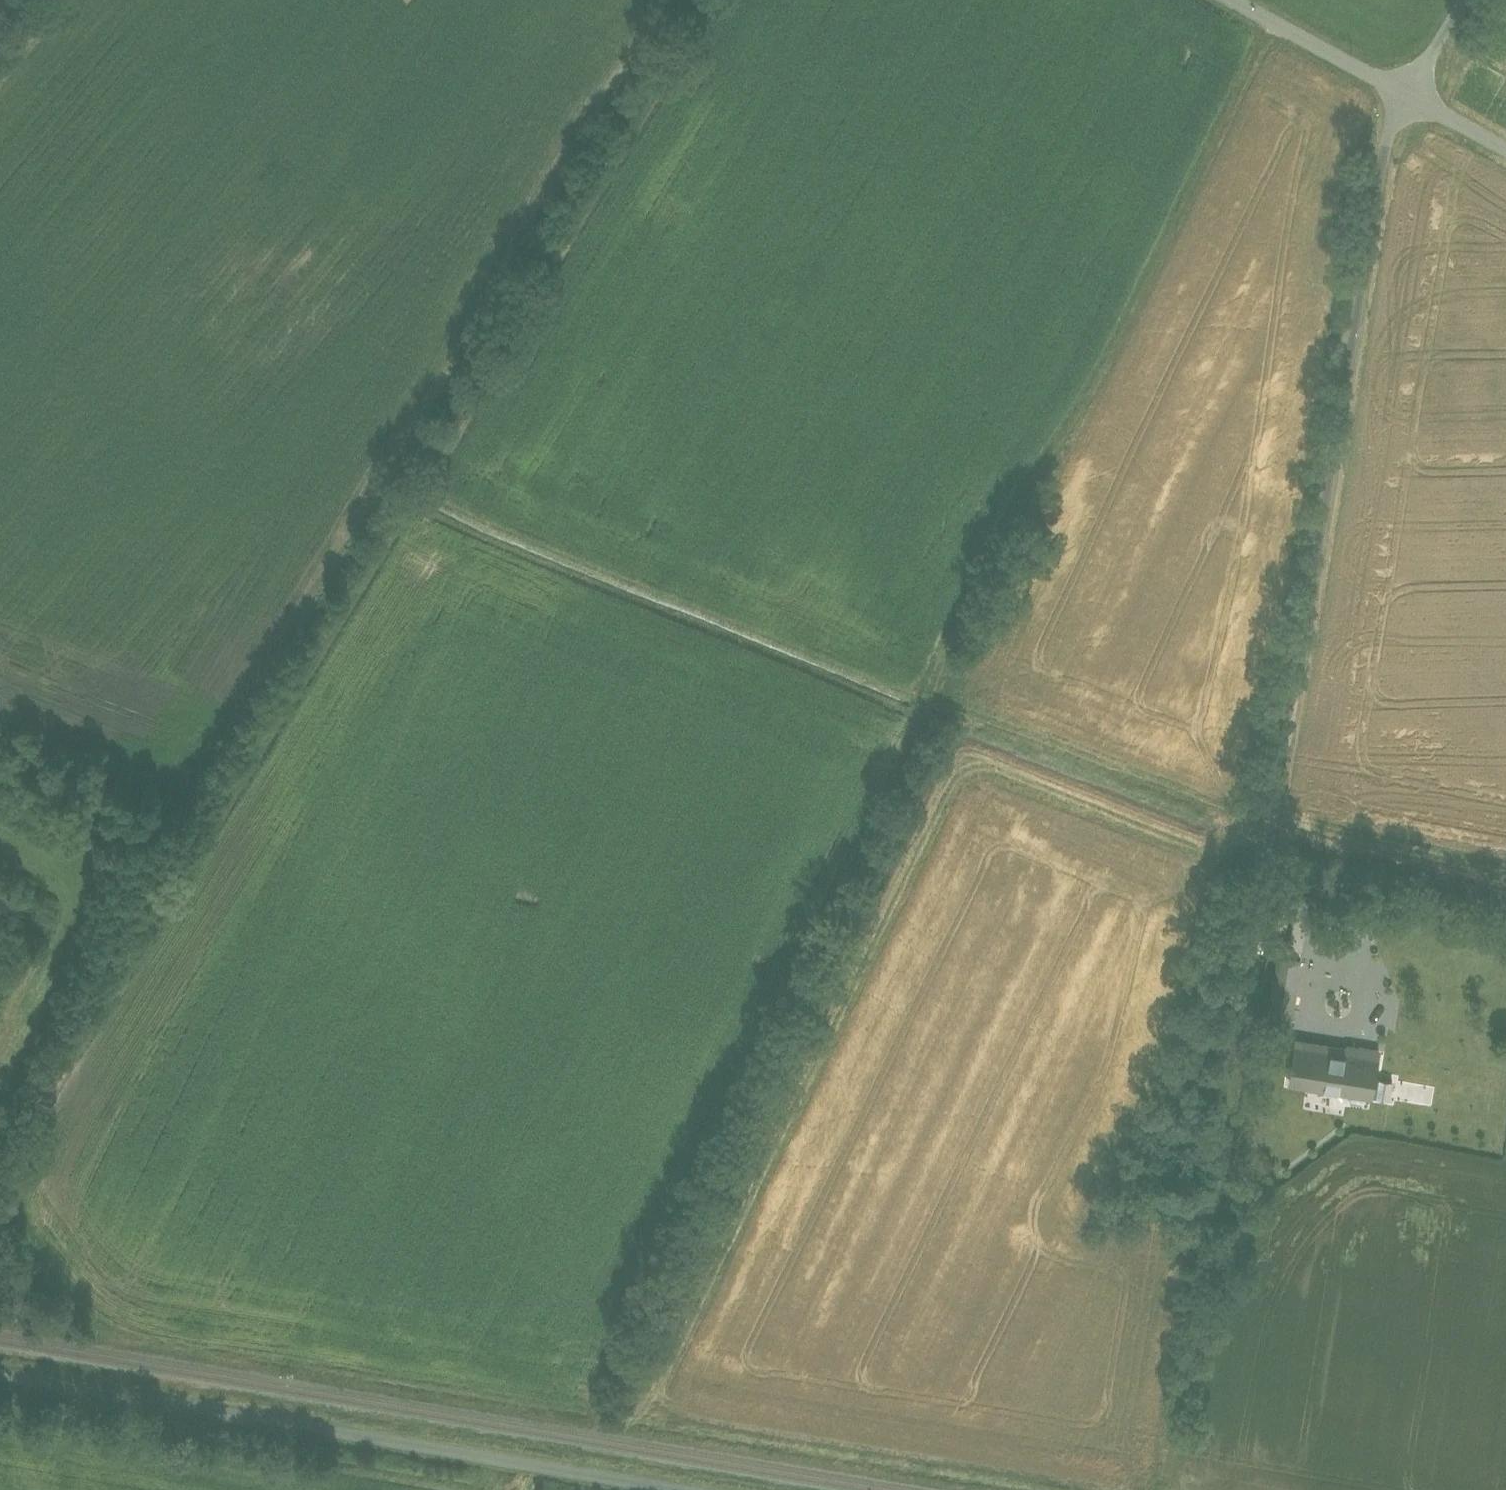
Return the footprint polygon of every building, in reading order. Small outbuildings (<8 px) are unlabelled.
[(1301,960),(1277,957),(1270,1008),(1294,1011),(1301,960)] [(1381,1051),(1295,1037),(1288,1081),(1373,1095),(1376,1077),(1381,1051)] [(1394,1080),(1376,1077),(1373,1095),(1391,1098),(1394,1080)]
